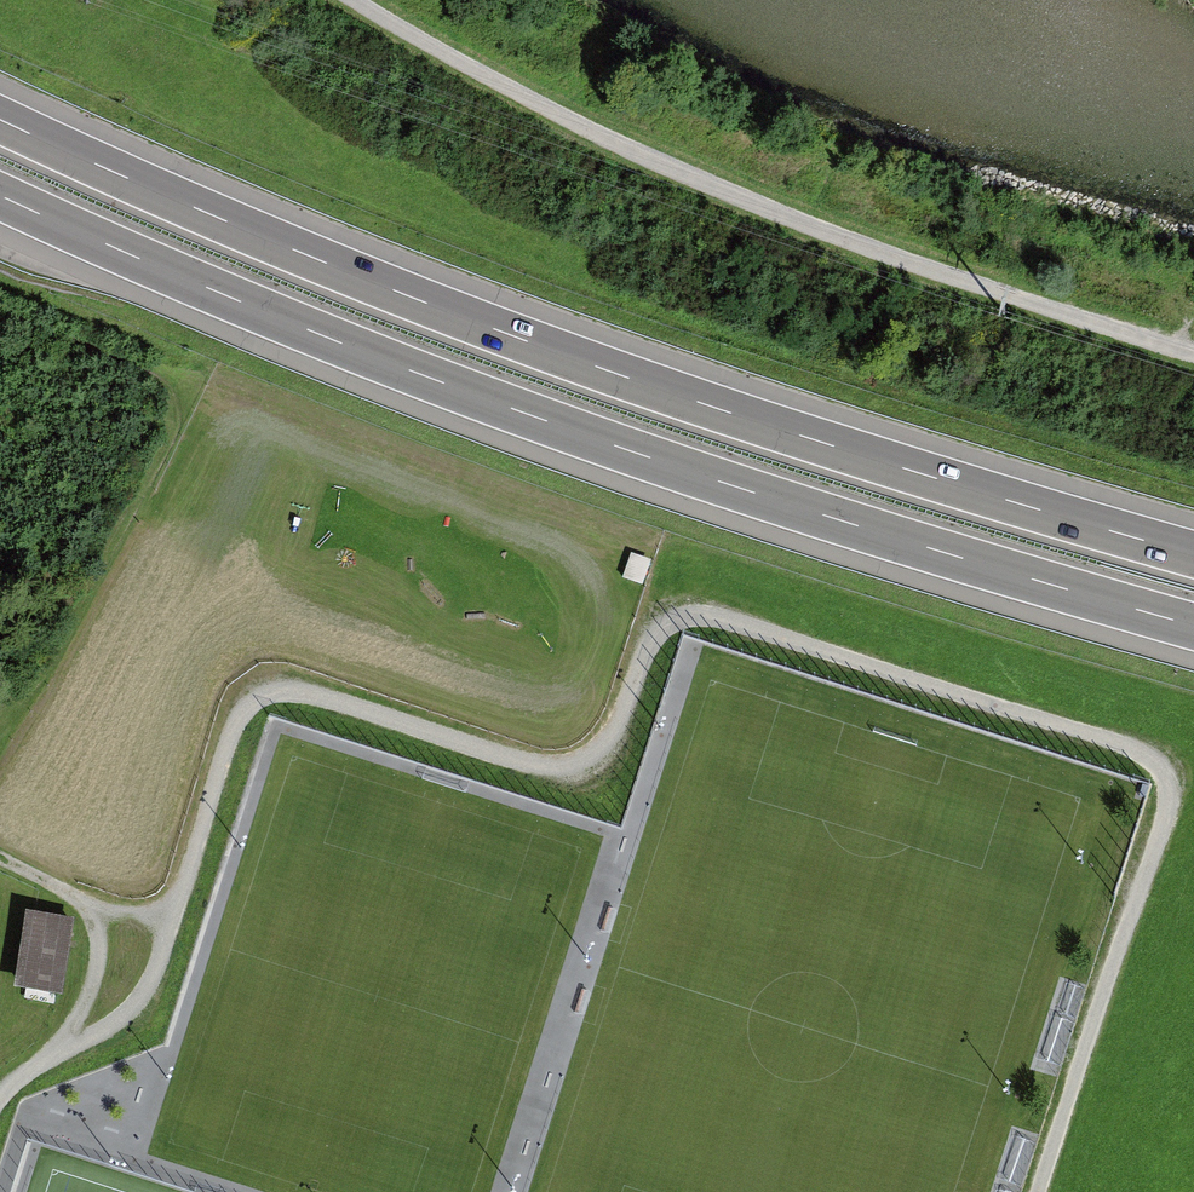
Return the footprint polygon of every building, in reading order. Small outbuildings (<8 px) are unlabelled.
[(14,986),(62,993),(74,917),(26,909),(14,986)]
